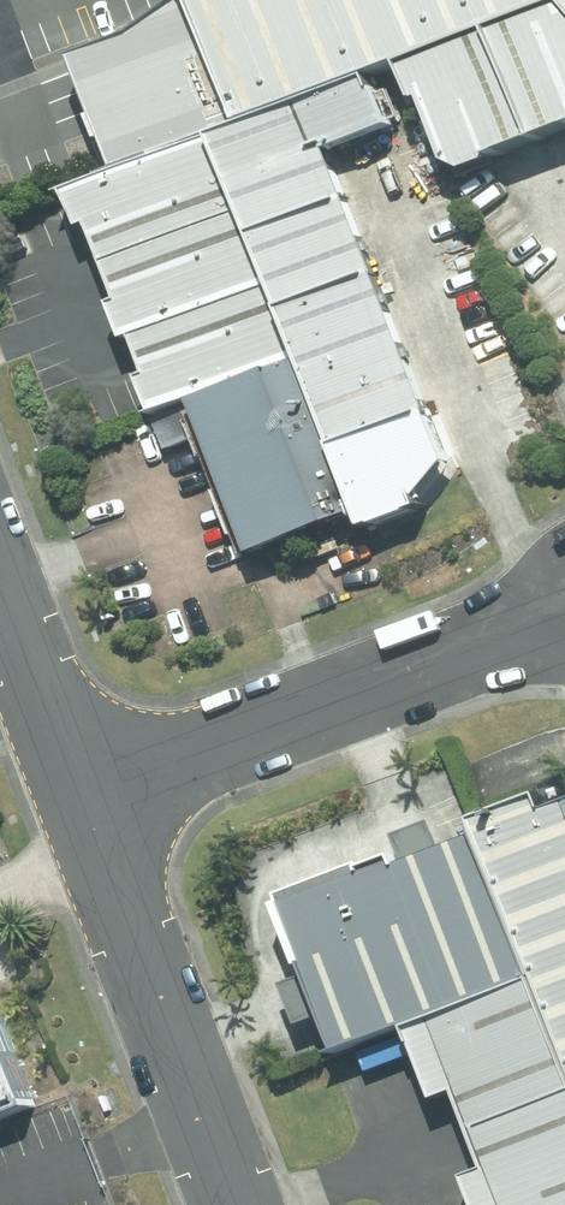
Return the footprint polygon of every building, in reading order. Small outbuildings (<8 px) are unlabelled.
[(564,5),(564,0),(193,0),(140,39),(79,63),(127,174),(217,140),(373,78),(406,66),(564,5)] [(468,176),(564,134),(564,5),(406,66),(445,167),(468,176)] [(422,502),(450,466),(334,152),(393,130),(373,78),(217,140),(304,359),(361,516),(367,533),(425,511),(422,502)] [(127,174),(80,193),(161,416),(184,407),(304,359),(217,140),(127,174)] [(184,407),(243,559),(361,516),(304,359),(184,407)] [(501,828),(562,996),(564,1004),(564,805),(501,828)] [(346,1053),(537,985),(484,837),(424,858),(293,905),(326,999),(346,1053)] [(562,996),(425,1045),(450,1117),(480,1106),(509,1186),(479,1197),(482,1204),(564,1204),(564,1004),(562,996)] [(19,1110),(0,1059),(0,1117),(19,1110)]
